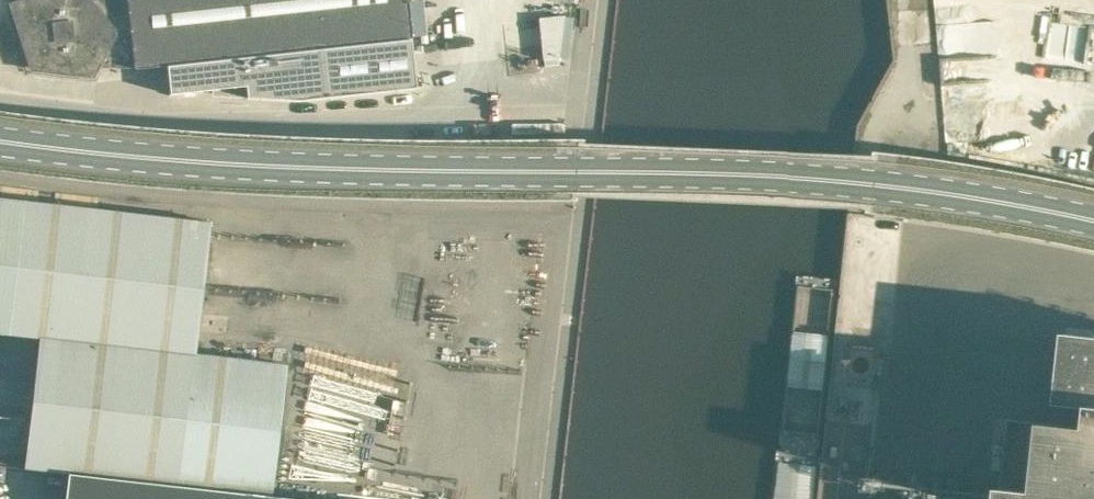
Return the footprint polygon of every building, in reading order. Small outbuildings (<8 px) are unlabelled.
[(8,1),(30,69),(95,76),(100,67),(119,30),(130,28),(135,67),(135,69),(414,38),(409,0),(13,0),(8,1)] [(565,14),(537,17),(542,57),(558,56),(565,14)] [(40,338),(35,382),(25,466),(25,468),(69,473),(272,496),(287,363),(195,352),(210,222),(0,198),(0,333),(40,338)] [(1067,332),(1059,403),(1093,407),(1091,427),(1012,418),(1003,498),(1093,498),(1093,335),(1067,332)] [(66,498),(299,498),(272,496),(69,473),(66,498)]
